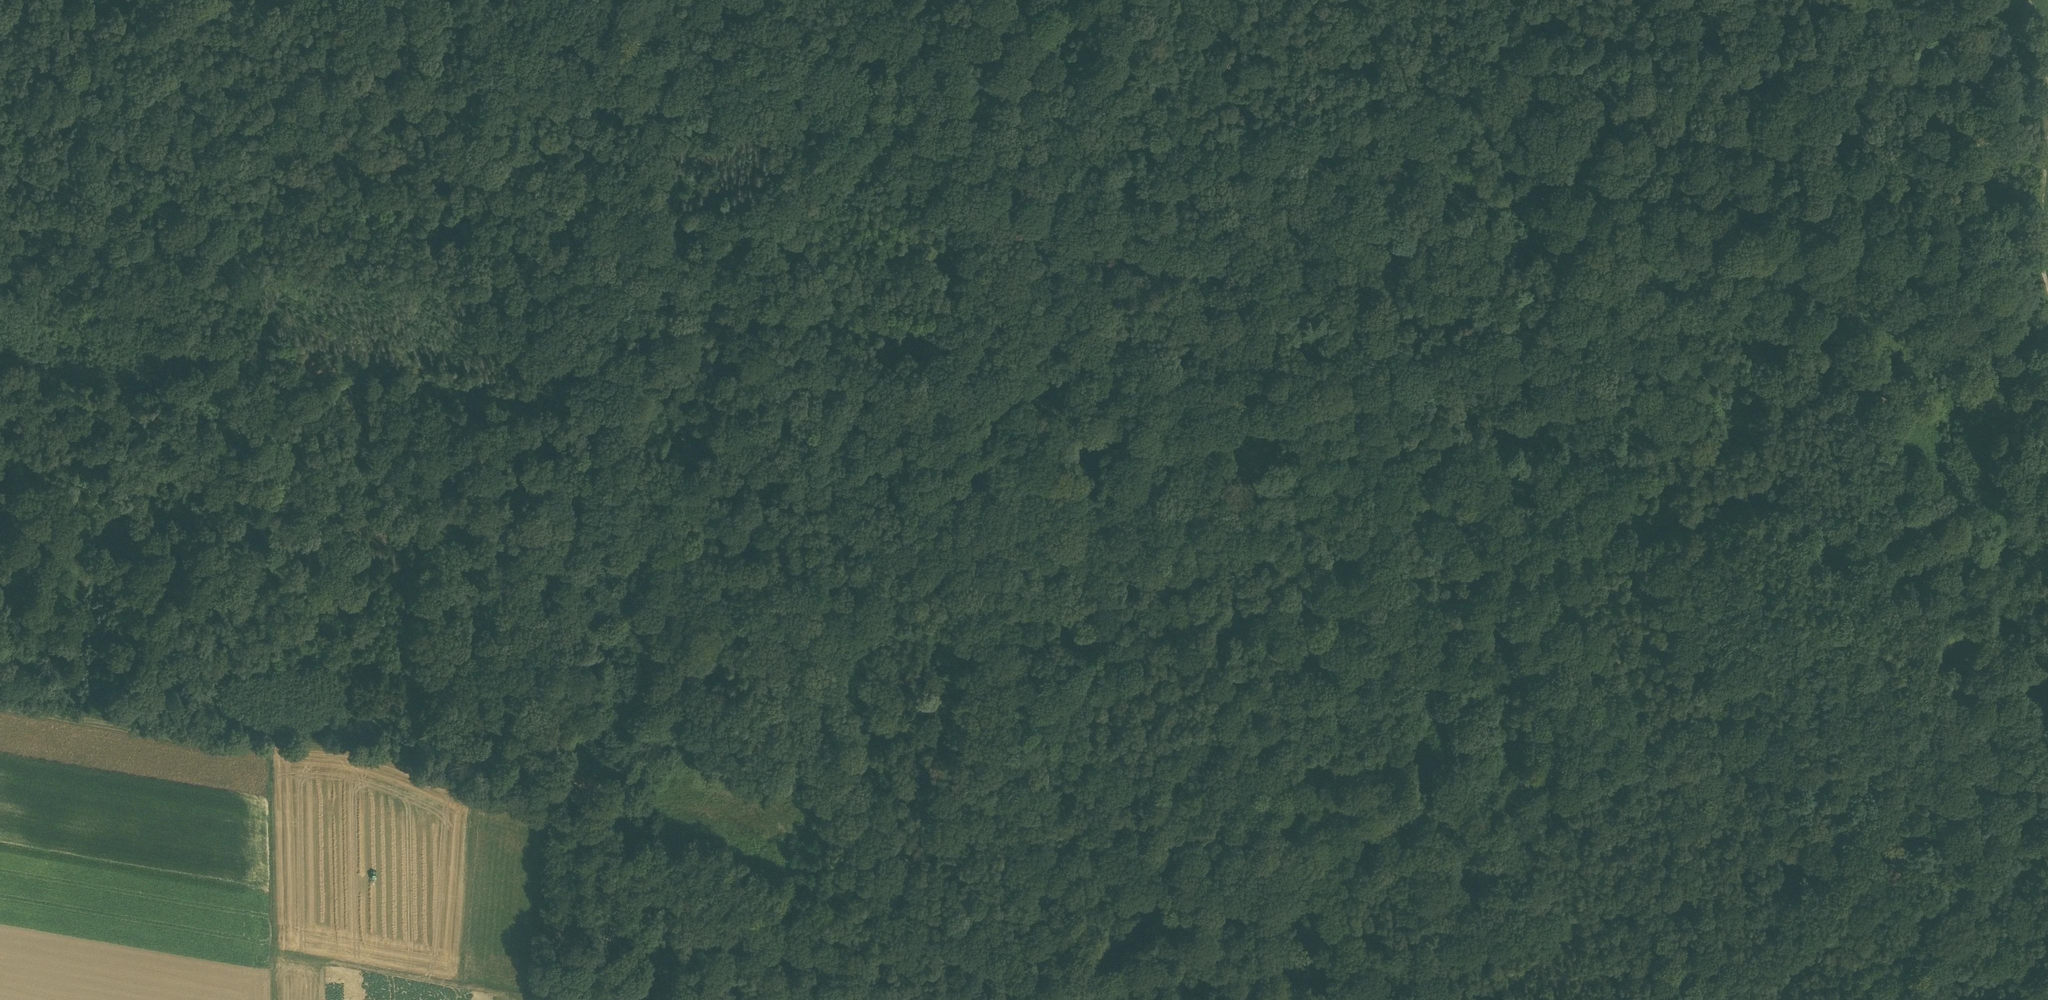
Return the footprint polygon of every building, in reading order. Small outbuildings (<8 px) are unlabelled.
[(176,482),(164,484),(165,494),(177,493),(176,482)]
